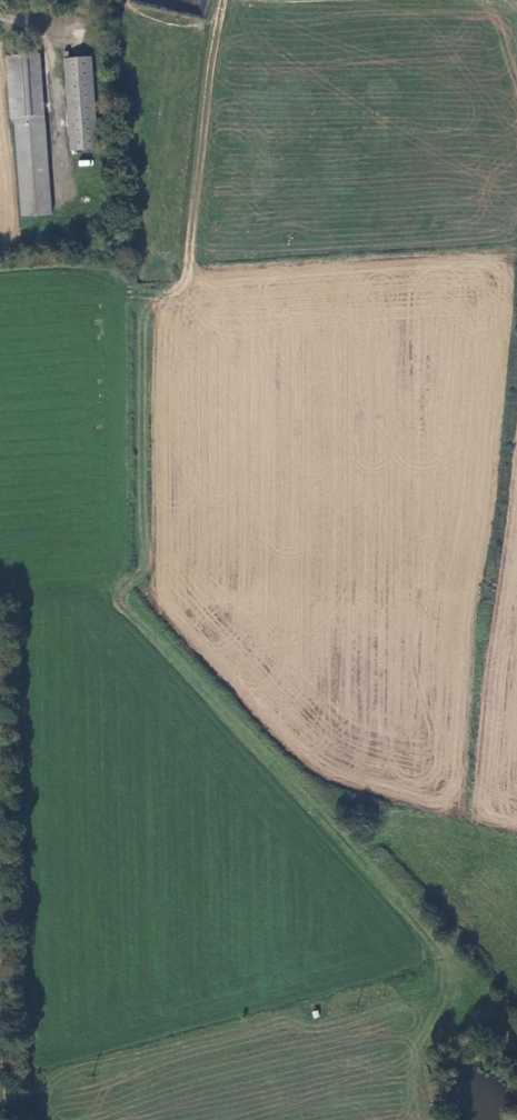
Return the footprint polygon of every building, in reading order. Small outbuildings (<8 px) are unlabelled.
[(78,60),(70,61),(76,155),(102,154),(96,65),(78,66),(78,60)] [(44,61),(17,63),(20,126),(47,124),(44,61)] [(20,134),(24,223),(53,222),(49,132),(20,134)]
